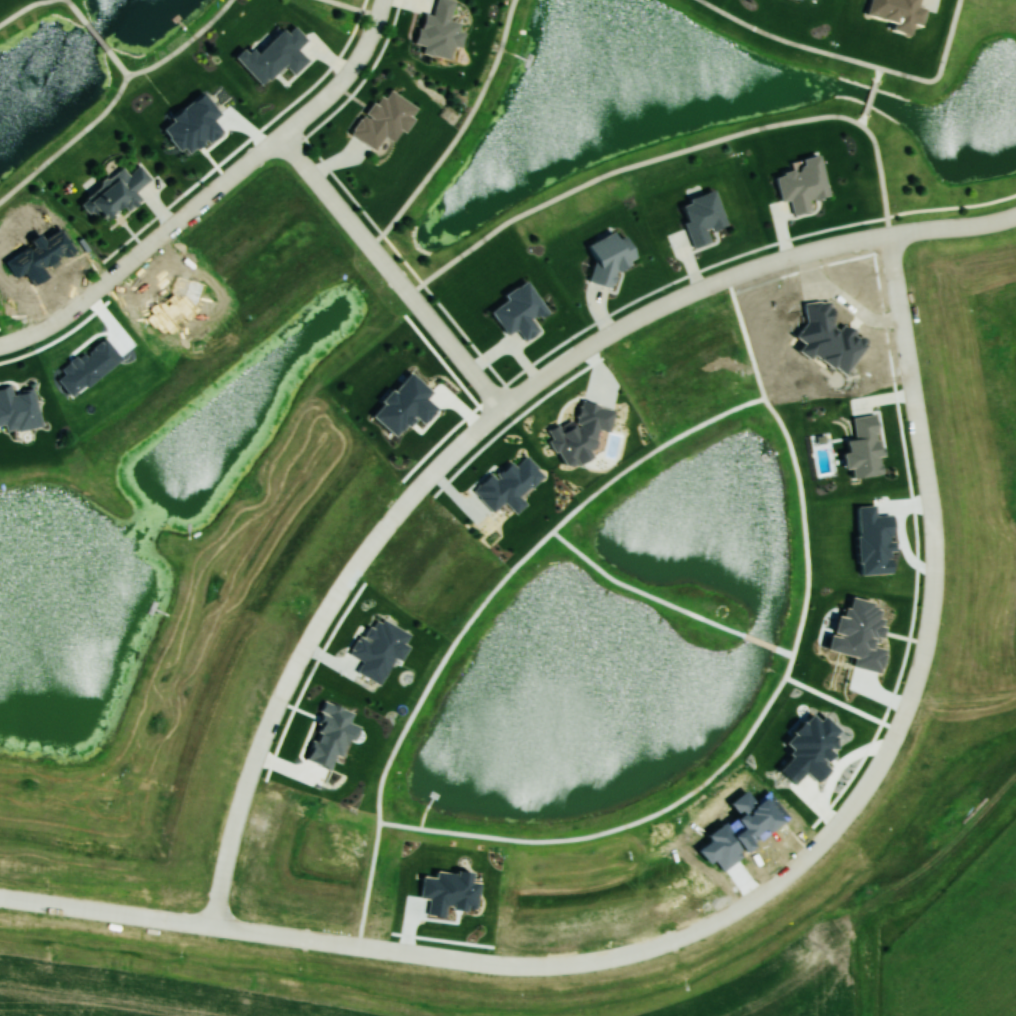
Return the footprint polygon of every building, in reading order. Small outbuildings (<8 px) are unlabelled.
[(896,22),(894,30),(912,34),(914,25),(923,26),(927,9),(919,7),(920,0),(871,0),(868,15),(896,22)] [(384,136),(395,143),(417,109),(383,87),(352,136),(375,150),(384,136)] [(135,192),(150,180),(139,166),(128,176),(122,168),(83,201),(102,223),(123,205),(129,212),(142,201),(135,192)] [(689,198),(690,204),(681,206),(694,248),(715,242),(712,230),(726,226),(716,190),(689,198)] [(598,268),(587,274),(592,284),(599,281),(604,290),(618,282),(613,272),(637,260),(625,236),(617,240),(614,232),(586,245),(598,268)]
